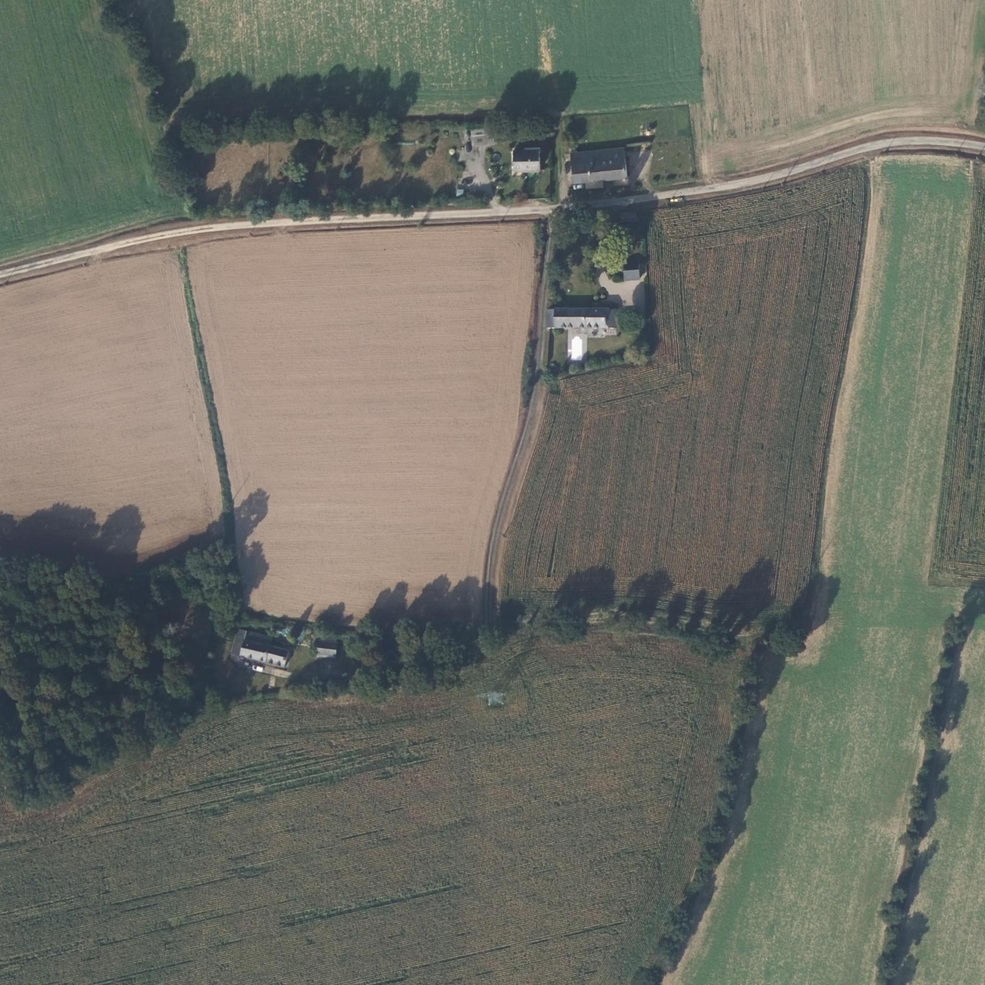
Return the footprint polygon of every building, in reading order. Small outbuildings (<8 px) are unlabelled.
[(550,125),(535,124),(535,133),(544,133),(544,139),(550,139),(550,125)] [(493,126),(470,127),(471,145),(493,144),(493,126)] [(624,176),(623,145),(571,149),(571,162),(566,163),(567,180),(624,176)] [(544,152),(516,154),(517,173),(544,171),(544,152)] [(638,215),(622,216),(622,224),(638,222),(638,215)] [(639,264),(624,266),(625,281),(640,279),(639,264)] [(548,309),(546,327),(555,327),(556,309),(548,309)] [(618,328),(619,310),(556,309),(555,327),(618,328)] [(551,365),(548,365),(546,367),(545,370),(546,374),(550,375),(554,374),(555,370),(553,366),(551,365)] [(231,653),(247,658),(247,659),(287,669),(291,648),(291,644),(276,643),(277,647),(269,646),(270,636),(234,632),(234,637),(233,643),(231,653)] [(321,641),(318,651),(318,654),(338,660),(341,651),(342,647),(338,646),(341,640),(324,635),(322,641),(321,641)]
